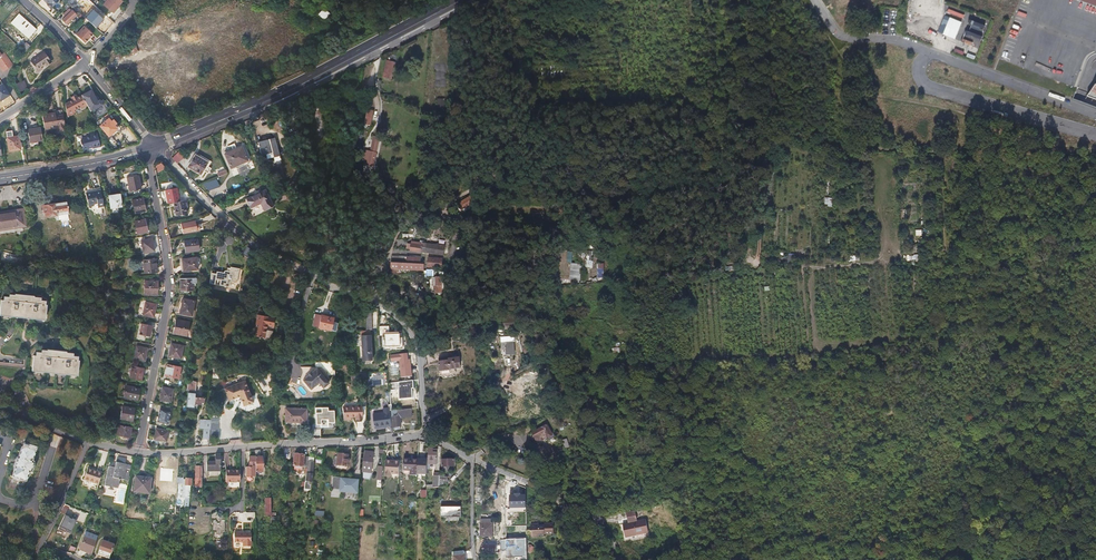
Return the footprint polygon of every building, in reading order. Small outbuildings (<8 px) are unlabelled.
[(48,4),(47,5),(50,8),(58,0),(44,0),(48,4)] [(121,0),(106,0),(103,4),(113,12),(121,1),(121,0)] [(1077,4),(1095,11),(1095,0),(1079,0),(1077,4)] [(325,20),(331,13),(324,8),(318,15),(325,20)] [(92,10),(85,18),(96,27),(103,19),(92,10)] [(72,11),(71,12),(65,17),(62,20),(66,24),(76,15),(72,11)] [(29,39),(37,29),(19,14),(11,23),(29,39)] [(949,18),(942,34),(954,40),(961,23),(949,18)] [(977,18),(972,34),(982,37),(987,21),(977,18)] [(93,34),(84,25),(76,34),(85,43),(93,34)] [(18,44),(25,51),(30,46),(23,39),(18,44)] [(47,50),(33,59),(39,68),(36,69),(37,71),(42,68),(41,66),(45,63),(47,66),(52,62),(48,56),(50,55),(47,50)] [(5,71),(14,64),(5,52),(3,54),(0,51),(0,65),(5,71)] [(395,61),(387,59),(383,75),(391,78),(395,61)] [(21,91),(29,87),(25,80),(17,84),(21,91)] [(2,84),(0,85),(0,101),(0,102),(10,96),(2,84)] [(1085,101),(1095,105),(1095,86),(1085,101)] [(92,89),(82,95),(87,106),(90,111),(103,104),(100,99),(97,100),(92,89)] [(87,106),(82,95),(77,97),(76,94),(71,98),(73,100),(65,104),(67,118),(76,112),(75,111),(81,107),(82,109),(87,106)] [(374,110),(367,109),(364,124),(371,126),(374,110)] [(55,112),(42,114),(45,129),(65,126),(63,114),(56,115),(55,112)] [(35,117),(27,118),(29,127),(36,126),(35,117)] [(117,128),(109,117),(100,125),(108,136),(117,128)] [(40,127),(32,128),(27,129),(30,142),(42,140),(40,127)] [(11,130),(6,131),(7,137),(6,137),(9,151),(21,149),(19,135),(13,136),(11,130)] [(81,133),(76,135),(78,141),(80,140),(83,151),(89,149),(89,146),(92,145),(93,147),(101,145),(97,130),(90,132),(91,134),(82,137),(81,133)] [(381,136),(374,135),(370,150),(377,151),(381,136)] [(274,136),(256,140),(261,159),(279,155),(274,136)] [(246,162),(239,144),(220,152),(228,170),(246,162)] [(374,165),(377,151),(370,150),(365,149),(363,158),(368,159),(367,164),(374,165)] [(172,157),(178,164),(185,157),(179,151),(172,157)] [(206,161),(194,153),(192,155),(190,154),(182,166),(195,174),(197,175),(206,161)] [(155,166),(158,173),(165,169),(162,163),(155,166)] [(220,177),(228,173),(225,169),(218,174),(220,177)] [(138,174),(127,177),(130,190),(141,188),(138,174)] [(218,189),(214,179),(203,183),(208,193),(218,189)] [(165,189),(167,203),(173,202),(175,201),(178,201),(175,187),(165,189)] [(101,189),(85,191),(86,197),(87,197),(88,205),(93,204),(93,202),(97,202),(98,206),(104,204),(101,189)] [(268,206),(261,190),(242,198),(246,208),(256,204),(259,210),(268,206)] [(120,193),(109,195),(110,207),(118,206),(118,205),(121,204),(120,193)] [(475,200),(472,195),(454,206),(457,211),(475,200)] [(142,197),(132,199),(135,212),(145,210),(142,197)] [(825,207),(834,207),(835,198),(826,198),(825,207)] [(187,212),(184,199),(178,201),(175,201),(173,202),(176,214),(187,212)] [(66,201),(43,204),(44,215),(58,213),(59,219),(69,217),(66,201)] [(405,212),(405,204),(392,202),(391,209),(405,212)] [(26,225),(25,218),(23,218),(22,208),(0,211),(0,230),(26,225)] [(145,218),(135,220),(137,233),(147,231),(145,218)] [(200,229),(199,225),(196,226),(195,224),(194,220),(180,223),(182,232),(200,229)] [(152,238),(140,240),(143,253),(154,250),(152,238)] [(199,250),(198,239),(184,240),(185,251),(199,250)] [(423,244),(410,243),(411,251),(421,252),(422,251),(436,253),(444,254),(445,246),(423,243),(423,244)] [(421,257),(392,256),(391,262),(393,262),(393,267),(390,267),(390,269),(399,269),(403,269),(418,269),(424,270),(424,264),(421,264),(421,257)] [(155,258),(143,259),(144,272),(157,271),(155,258)] [(196,258),(182,259),(183,271),(197,269),(196,258)] [(442,267),(442,259),(428,258),(428,266),(442,267)] [(571,280),(558,279),(558,284),(573,284),(573,281),(582,281),(582,265),(572,265),(571,280)] [(235,282),(235,283),(236,283),(239,270),(230,268),(229,272),(227,271),(225,271),(223,273),(216,272),(216,275),(210,274),(209,282),(210,281),(215,282),(215,281),(220,282),(219,283),(222,284),(224,279),(235,282)] [(191,278),(180,278),(180,290),(191,290),(191,283),(196,283),(196,278),(191,278)] [(230,282),(235,283),(235,282),(224,279),(222,284),(219,283),(219,286),(229,288),(230,282)] [(157,281),(144,280),(144,294),(157,294),(157,281)] [(763,283),(765,295),(773,294),(772,282),(763,283)] [(9,293),(9,297),(4,296),(3,299),(1,299),(0,307),(0,314),(11,315),(11,317),(18,318),(18,316),(30,317),(30,319),(37,320),(37,318),(45,319),(46,303),(45,303),(45,300),(40,300),(40,296),(9,293)] [(194,301),(183,298),(180,312),(191,315),(194,301)] [(155,304),(145,302),(142,315),(153,317),(155,304)] [(334,317),(321,314),(316,313),(313,326),(318,327),(324,328),(326,329),(335,331),(337,323),(333,322),(334,317)] [(514,313),(503,314),(505,329),(512,328),(512,324),(516,324),(514,313)] [(268,327),(275,328),(276,317),(257,315),(254,336),(267,338),(268,327)] [(447,333),(446,318),(435,318),(436,331),(441,331),(441,333),(447,333)] [(188,322),(176,319),(173,332),(186,335),(188,322)] [(151,325),(141,323),(139,333),(150,335),(151,325)] [(360,334),(362,360),(372,359),(370,333),(360,334)] [(515,354),(514,341),(505,342),(507,355),(515,354)] [(183,346),(171,343),(169,356),(181,358),(183,346)] [(147,348),(136,346),(134,358),(145,360),(147,348)] [(36,357),(33,357),(32,373),(43,374),(43,375),(50,376),(51,375),(62,375),(62,378),(70,378),(69,377),(77,377),(79,362),(78,362),(78,359),(72,358),(73,355),(41,352),(41,355),(36,355),(36,357)] [(22,367),(23,357),(13,356),(13,366),(22,367)] [(440,370),(452,369),(461,368),(460,357),(451,357),(448,358),(448,360),(439,361),(440,370)] [(181,367),(167,364),(165,374),(179,377),(181,367)] [(143,368),(132,366),(130,376),(141,379),(143,368)] [(310,389),(318,382),(323,387),(329,382),(316,368),(312,372),(307,376),(302,380),(310,389)] [(221,387),(224,399),(235,396),(238,406),(248,403),(242,381),(221,387)] [(139,388),(126,385),(123,396),(137,398),(139,388)] [(413,385),(402,386),(403,395),(416,395),(415,388),(413,388),(413,385)] [(173,388),(162,386),(160,399),(171,401),(173,388)] [(203,404),(204,397),(195,397),(195,393),(188,392),(188,396),(187,407),(194,407),(194,403),(203,404)] [(323,404),(313,404),(314,429),(324,428),(324,416),(318,416),(317,410),(324,409),(323,404)] [(392,407),(391,404),(389,404),(389,407),(386,407),(386,413),(375,413),(376,428),(385,428),(385,433),(386,433),(391,433),(392,433),(391,417),(391,416),(391,412),(392,411),(392,410),(392,407)] [(123,406),(120,418),(131,420),(134,407),(123,406)] [(170,410),(160,408),(157,421),(168,423),(170,410)] [(344,409),(342,410),(343,423),(349,422),(349,420),(355,419),(355,421),(361,421),(361,408),(357,409),(346,409),(344,409)] [(305,409),(285,409),(284,423),(305,423),(305,409)] [(411,409),(392,411),(391,412),(393,427),(402,426),(401,416),(412,415),(411,409)] [(204,429),(210,429),(211,419),(200,419),(200,423),(205,424),(204,429)] [(215,420),(214,430),(222,430),(223,421),(215,420)] [(118,424),(116,434),(129,437),(131,427),(118,424)] [(547,424),(540,428),(546,437),(553,434),(547,424)] [(166,440),(169,427),(157,425),(154,438),(166,440)] [(546,437),(540,428),(532,432),(537,442),(546,437)] [(26,482),(29,472),(30,472),(31,473),(31,472),(32,473),(35,463),(33,462),(37,447),(24,443),(23,447),(22,447),(18,458),(18,457),(15,467),(12,477),(26,482)] [(428,452),(428,460),(428,463),(438,464),(438,452),(433,452),(433,448),(428,447),(428,452)] [(374,451),(365,450),(364,453),(363,464),(363,471),(372,472),(373,466),(373,458),(374,451)] [(349,454),(337,452),(335,464),(348,466),(349,454)] [(220,453),(216,454),(216,462),(208,462),(208,471),(220,471),(220,453)] [(308,461),(308,456),(303,456),(303,454),(294,453),(293,465),(302,465),(302,464),(307,464),(308,461)] [(249,467),(245,467),(245,477),(255,476),(255,472),(255,460),(256,456),(249,457),(249,467)] [(443,459),(444,471),(455,470),(454,458),(443,459)] [(418,473),(418,459),(411,459),(404,459),(404,470),(411,470),(411,475),(418,475),(418,473)] [(418,459),(418,473),(427,474),(428,463),(428,460),(421,459),(418,459)] [(400,473),(401,461),(387,460),(385,476),(392,477),(392,473),(400,474),(400,473)] [(313,462),(308,461),(307,464),(307,470),(304,486),(304,489),(308,489),(309,484),(311,484),(313,462)] [(116,480),(116,481),(120,482),(121,478),(127,479),(128,476),(124,475),(126,464),(116,462),(113,477),(116,477),(116,480)] [(240,480),(240,468),(226,468),(226,480),(240,480)] [(100,478),(101,473),(87,469),(83,480),(98,485),(100,478)] [(136,476),(134,489),(143,490),(144,492),(148,493),(150,478),(136,476)] [(360,480),(334,477),(333,488),(341,489),(341,491),(359,493),(360,480)] [(184,508),(189,508),(189,505),(189,498),(190,480),(185,479),(185,480),(183,480),(183,478),(177,478),(176,484),(182,485),(181,498),(185,498),(184,508)] [(514,495),(509,495),(509,508),(526,507),(525,494),(520,494),(520,493),(514,493),(514,495)] [(462,505),(441,505),(441,517),(462,517),(462,505)] [(619,513),(617,514),(618,523),(637,519),(636,515),(635,510),(634,511),(619,513)] [(213,532),(213,539),(223,540),(223,532),(224,532),(225,522),(227,521),(227,513),(220,517),(216,511),(211,515),(211,523),(212,523),(212,532),(213,532)] [(66,514),(59,529),(71,534),(77,519),(66,514)] [(544,530),(544,524),(538,524),(538,522),(530,522),(530,533),(538,533),(538,530),(544,530)] [(552,522),(544,522),(544,524),(544,530),(552,530),(552,522)] [(492,531),(492,523),(480,523),(481,536),(493,536),(492,531)] [(235,533),(234,542),(243,542),(243,545),(251,545),(251,536),(242,536),(242,533),(235,533)] [(79,550),(91,554),(96,539),(84,535),(79,550)] [(102,541),(97,554),(108,558),(113,545),(102,541)] [(451,551),(451,559),(463,559),(463,551),(451,551)]
